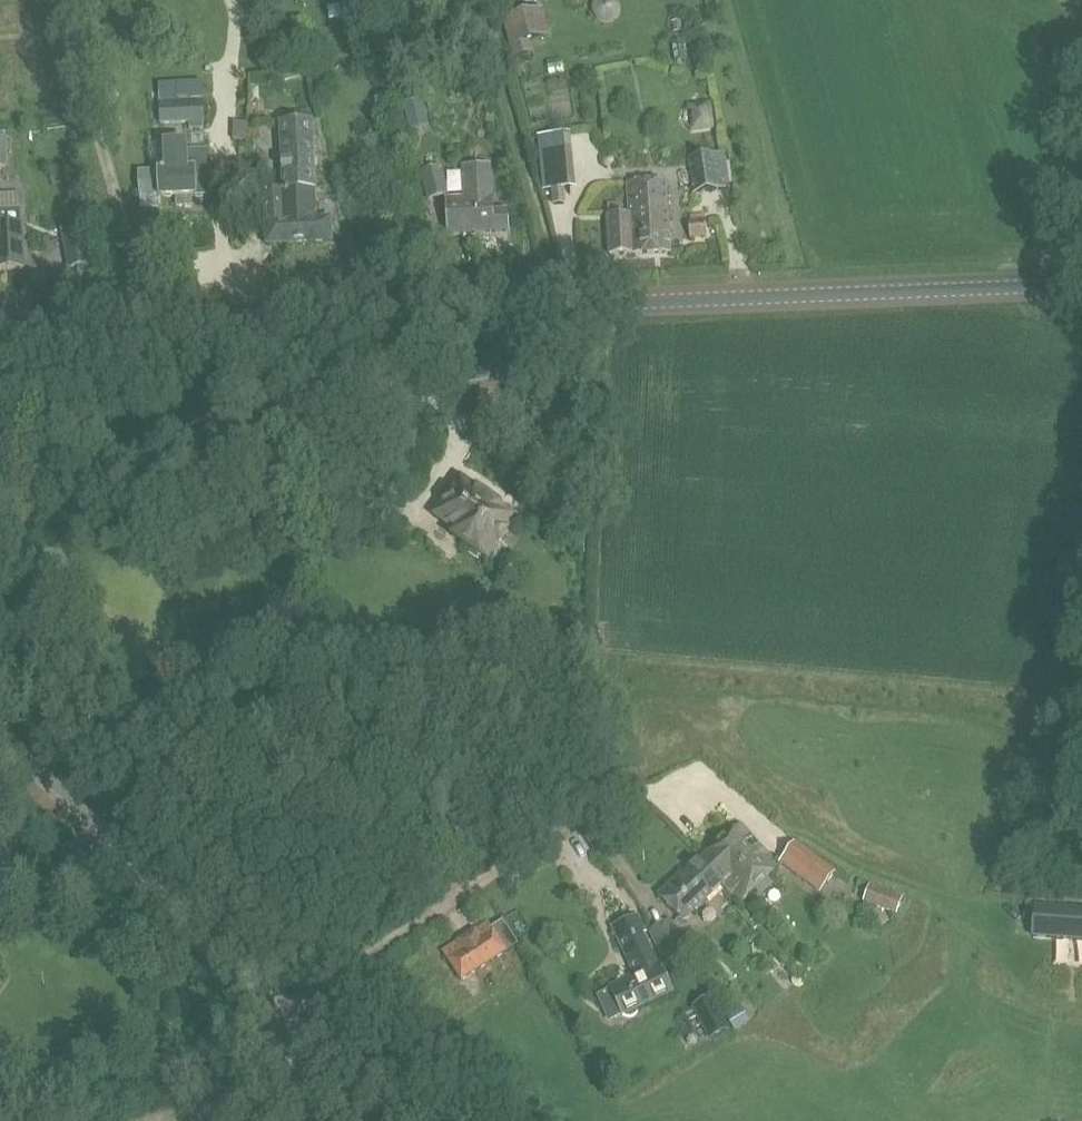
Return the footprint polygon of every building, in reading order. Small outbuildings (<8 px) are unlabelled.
[(339,0),(343,17),(344,20),(364,16),(361,0),(339,0)] [(514,43),(516,56),(533,52),(530,39),(550,35),(544,11),(524,17),(525,21),(512,24),(509,11),(493,15),(496,28),(504,26),(508,44),(514,43)] [(680,21),(672,22),(673,32),(682,31),(680,21)] [(191,121),(191,128),(202,128),(201,121),(202,121),(201,91),(185,91),(185,102),(161,103),(162,122),(191,121)] [(412,130),(427,126),(418,98),(404,102),(412,130)] [(688,126),(689,133),(714,130),(711,101),(686,104),(687,112),(690,111),(692,125),(688,126)] [(265,190),(268,244),(331,241),(330,220),(317,221),(315,189),(316,189),(312,121),(279,123),(283,189),(265,190)] [(177,197),(178,205),(191,204),(191,196),(196,196),(196,190),(214,188),(213,169),(188,170),(187,130),(162,131),(164,172),(139,173),(141,195),(162,194),(162,198),(177,197)] [(539,149),(542,190),(576,187),(572,146),(539,149)] [(688,158),(693,194),(731,188),(726,152),(688,158)] [(447,200),(449,234),(508,230),(507,211),(496,212),(493,166),(463,168),(465,199),(447,200)] [(421,173),(428,200),(449,195),(442,167),(421,173)] [(672,252),(669,203),(667,182),(628,184),(630,205),(631,216),(633,254),(672,252)] [(553,212),(566,211),(565,188),(552,189),(553,212)] [(608,217),(610,255),(633,254),(631,216),(623,216),(622,206),(608,207),(609,217),(608,217)] [(24,269),(22,209),(0,210),(0,270),(24,269)] [(688,220),(691,239),(708,236),(705,213),(690,215),(691,220),(688,220)] [(63,229),(69,269),(94,265),(88,225),(63,229)] [(483,562),(494,569),(508,551),(500,545),(521,518),(462,477),(457,473),(439,497),(443,500),(432,516),(452,531),(448,537),(483,562)] [(725,885),(738,900),(777,865),(741,825),(702,860),(725,885)] [(820,896),(834,877),(793,846),(778,866),(820,896)] [(659,895),(684,922),(725,885),(702,860),(684,877),(682,875),(659,895)] [(863,902),(897,915),(904,898),(870,885),(863,902)] [(1081,940),(1081,908),(1034,905),(1032,937),(1081,940)] [(597,995),(610,1022),(625,1015),(626,1016),(629,1017),(631,1017),(633,1017),(635,1016),(637,1015),(638,1013),(639,1011),(639,1009),(672,993),(660,965),(658,966),(635,917),(614,927),(636,976),(610,988),(610,989),(597,995)] [(650,932),(662,959),(685,948),(672,921),(650,932)] [(488,922),(443,950),(462,980),(507,952),(488,922)] [(711,999),(695,1007),(710,1037),(726,1029),(711,999)] [(726,1015),(735,1030),(750,1021),(741,1006),(726,1015)]
